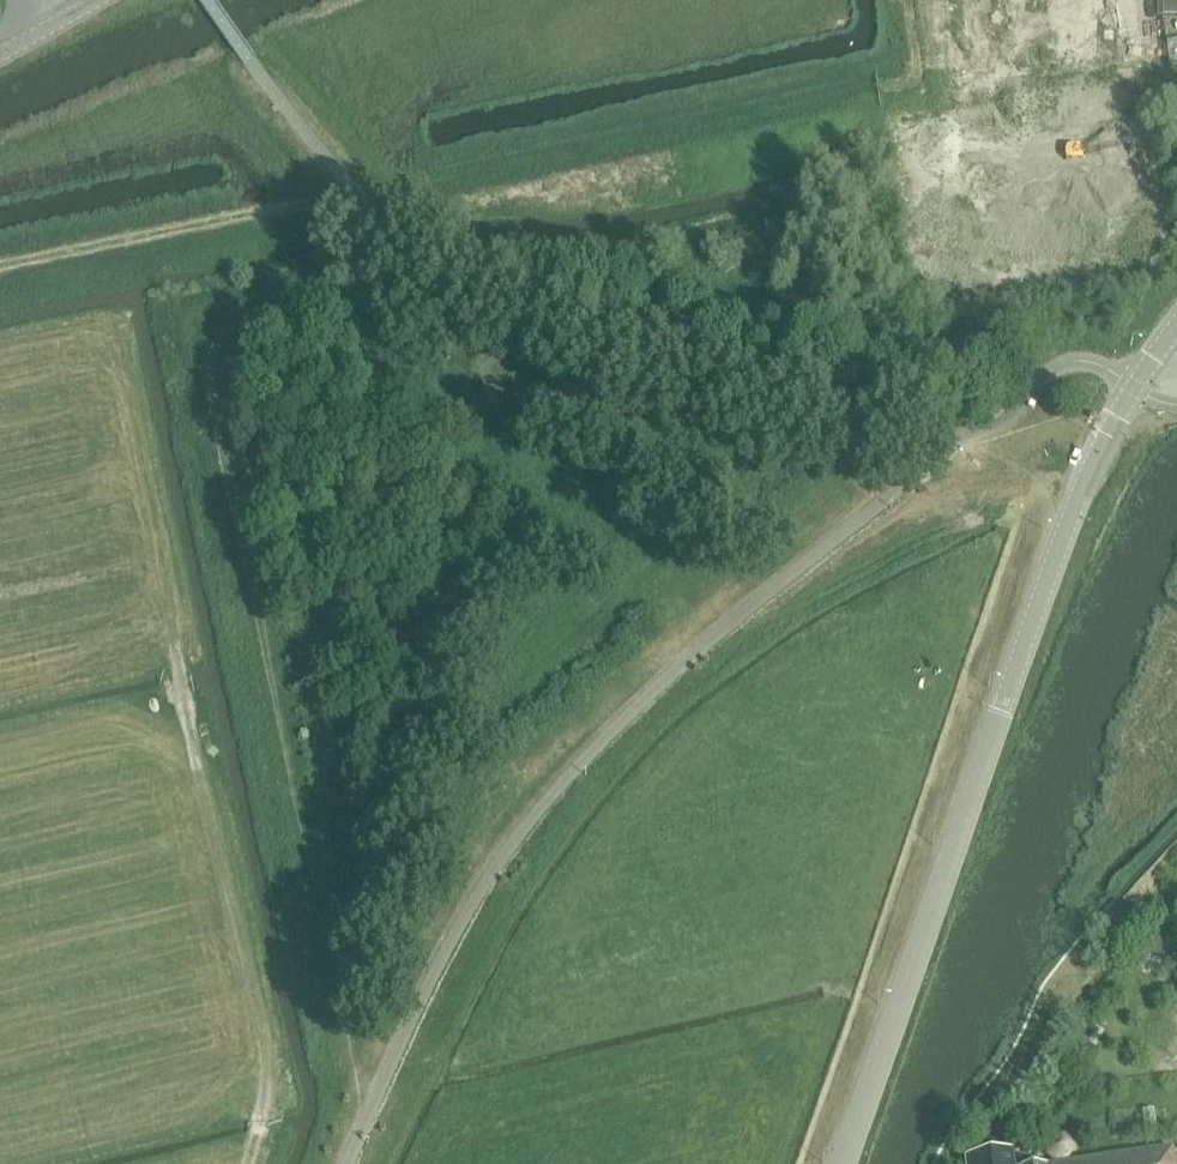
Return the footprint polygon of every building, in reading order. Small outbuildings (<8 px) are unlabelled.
[(1160,18),(1176,18),(1176,0),(1160,0),(1160,18)] [(1064,1137),(1054,1138),(1048,1146),(1049,1157),(1057,1162),(1067,1161),(1073,1153),(1072,1143),(1064,1137)] [(1173,1151),(1080,1163),(1176,1163),(1173,1151)]
